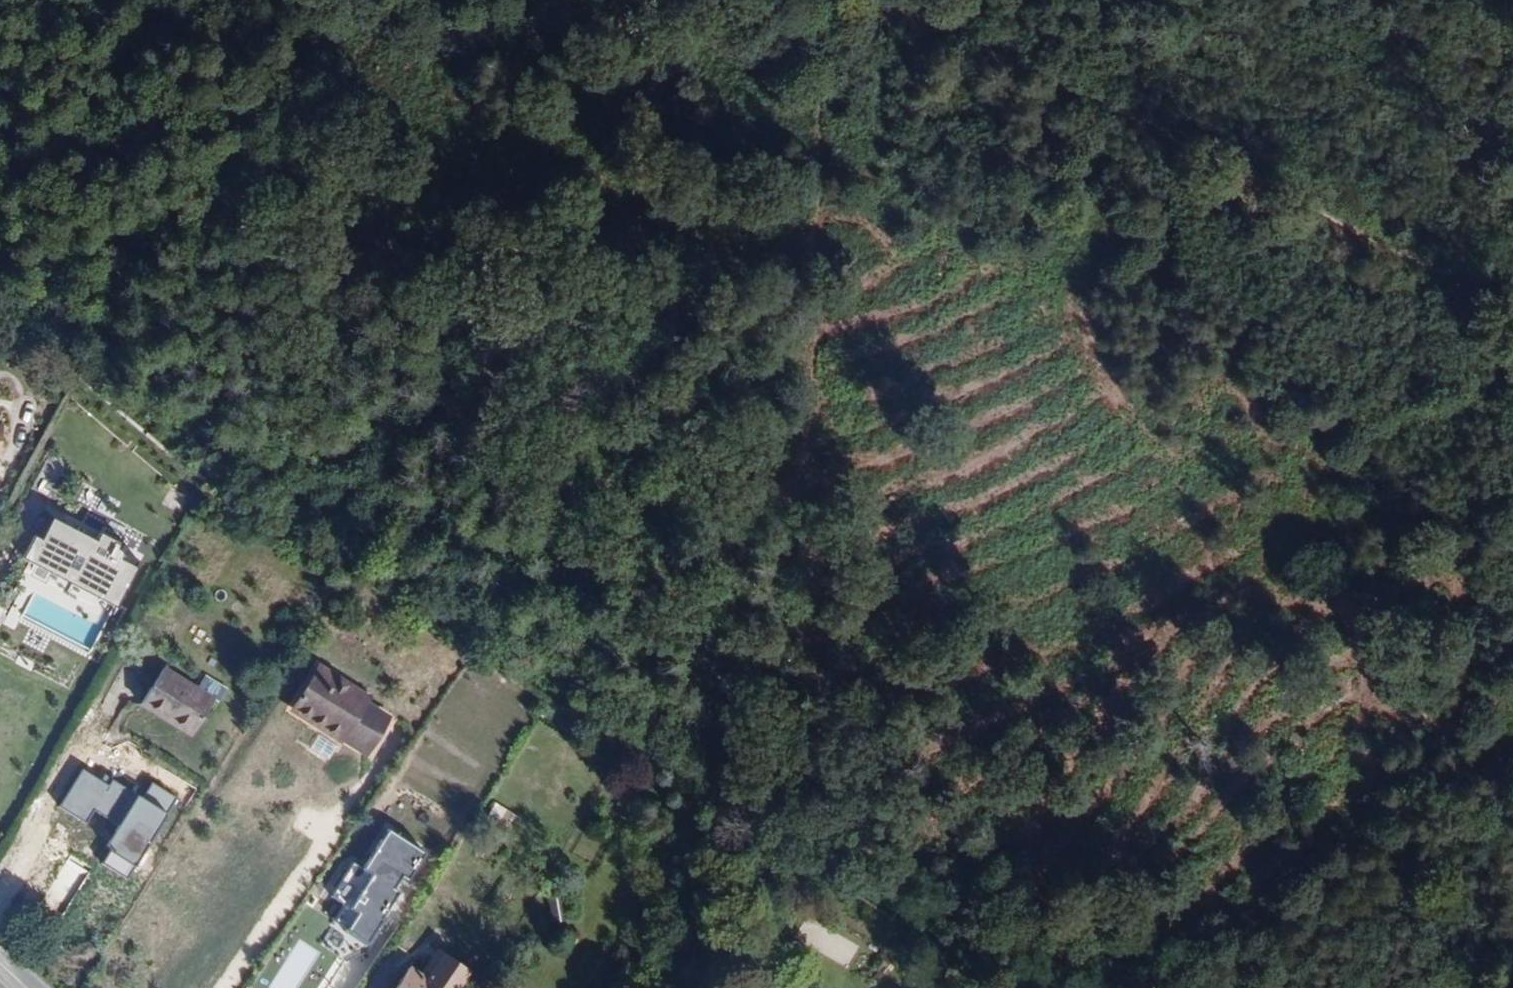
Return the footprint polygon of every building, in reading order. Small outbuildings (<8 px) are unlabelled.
[(100,595),(126,544),(100,530),(96,537),(57,518),(35,562),(100,595)] [(387,718),(363,703),(366,697),(319,667),(291,710),(339,741),(340,739),(365,754),(387,718)] [(195,730),(215,700),(220,703),(227,692),(204,678),(197,689),(163,668),(141,703),(179,728),(182,722),(195,730)] [(192,736),(195,730),(182,722),(179,728),(192,736)] [(329,759),(338,743),(322,733),(313,749),(329,759)] [(496,804),(490,818),(512,828),(518,814),(496,804)] [(342,923),(376,940),(431,853),(397,830),(372,869),(356,860),(335,893),(346,903),(342,923)] [(566,919),(562,893),(545,896),(550,922),(566,919)] [(433,984),(439,987),(454,987),(470,964),(454,953),(433,984)] [(433,984),(407,966),(397,982),(404,987),(403,987),(439,987),(433,984)]
